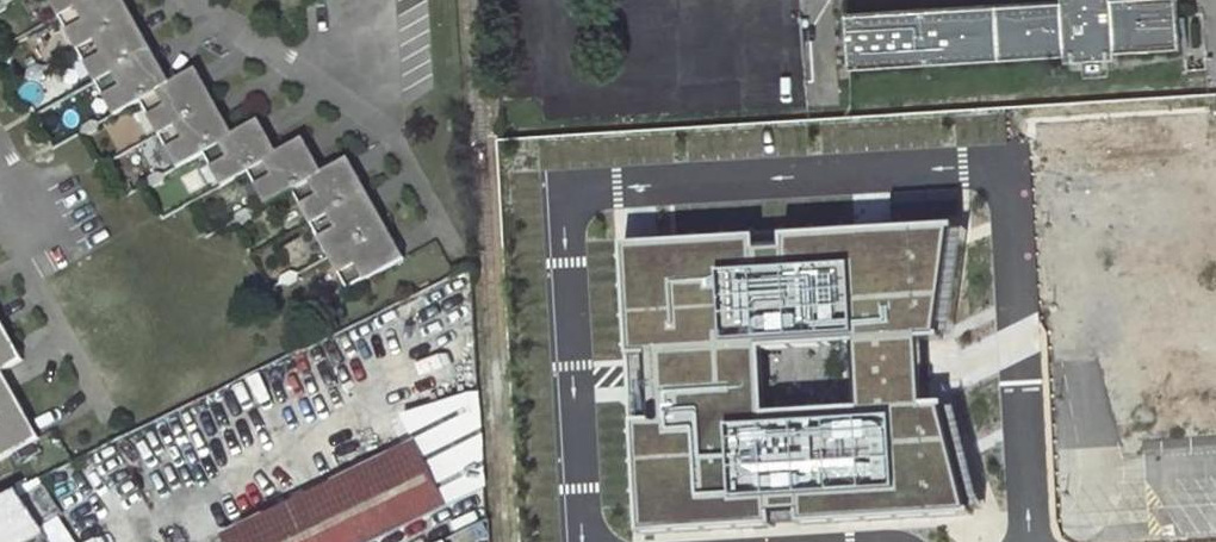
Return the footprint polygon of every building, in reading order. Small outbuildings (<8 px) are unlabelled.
[(60,16),(78,48),(97,81),(116,115),(142,100),(171,84),(124,0),(51,0),(60,16)] [(1067,53),(1067,60),(1116,57),(1116,50),(1180,46),(1178,15),(1177,0),(1053,0),(847,12),(851,66),(1067,53)] [(161,133),(179,166),(204,152),(234,135),(197,70),(171,84),(142,100),(161,133)] [(234,135),(204,152),(222,185),(249,170),(277,154),(259,121),(234,135)] [(249,170),(268,203),(293,189),(323,173),(304,139),(277,154),(249,170)] [(323,173),(293,189),(312,223),(331,256),(349,288),(404,258),(348,158),(323,173)] [(955,229),(626,247),(642,533),(971,514),(944,407),(925,407),(922,340),(940,339),(955,229)] [(2,371),(23,359),(0,319),(0,372),(2,371)] [(40,438),(30,421),(12,389),(2,371),(0,372),(0,460),(40,438)] [(223,535),(226,541),(372,541),(447,506),(415,442),(223,535)] [(52,520),(35,493),(17,503),(35,531),(52,520)] [(0,511),(0,541),(38,541),(41,541),(35,531),(17,503),(0,511)]
